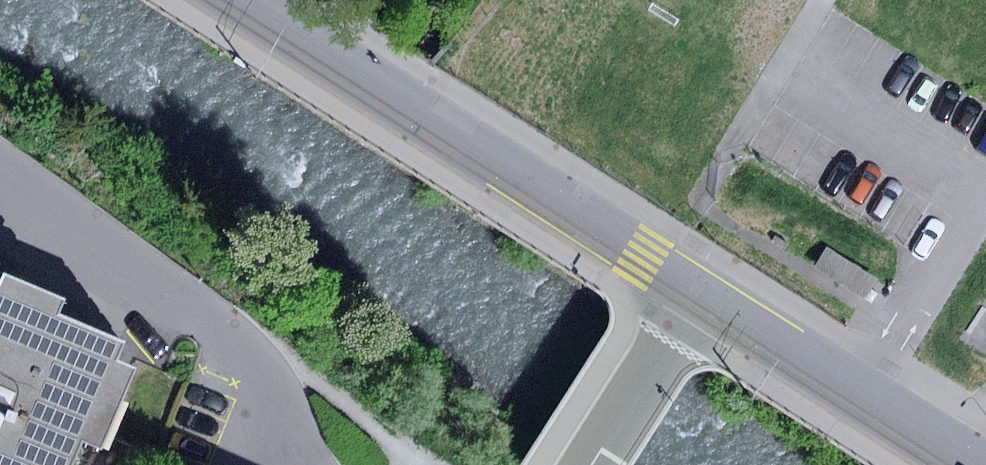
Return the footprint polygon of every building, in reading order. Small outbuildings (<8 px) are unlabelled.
[(828,247),(814,268),(864,300),(878,278),(828,247)] [(79,441),(98,449),(133,367),(114,359),(122,341),(57,314),(64,298),(4,273),(0,282),(0,464),(69,464),(79,441)]
